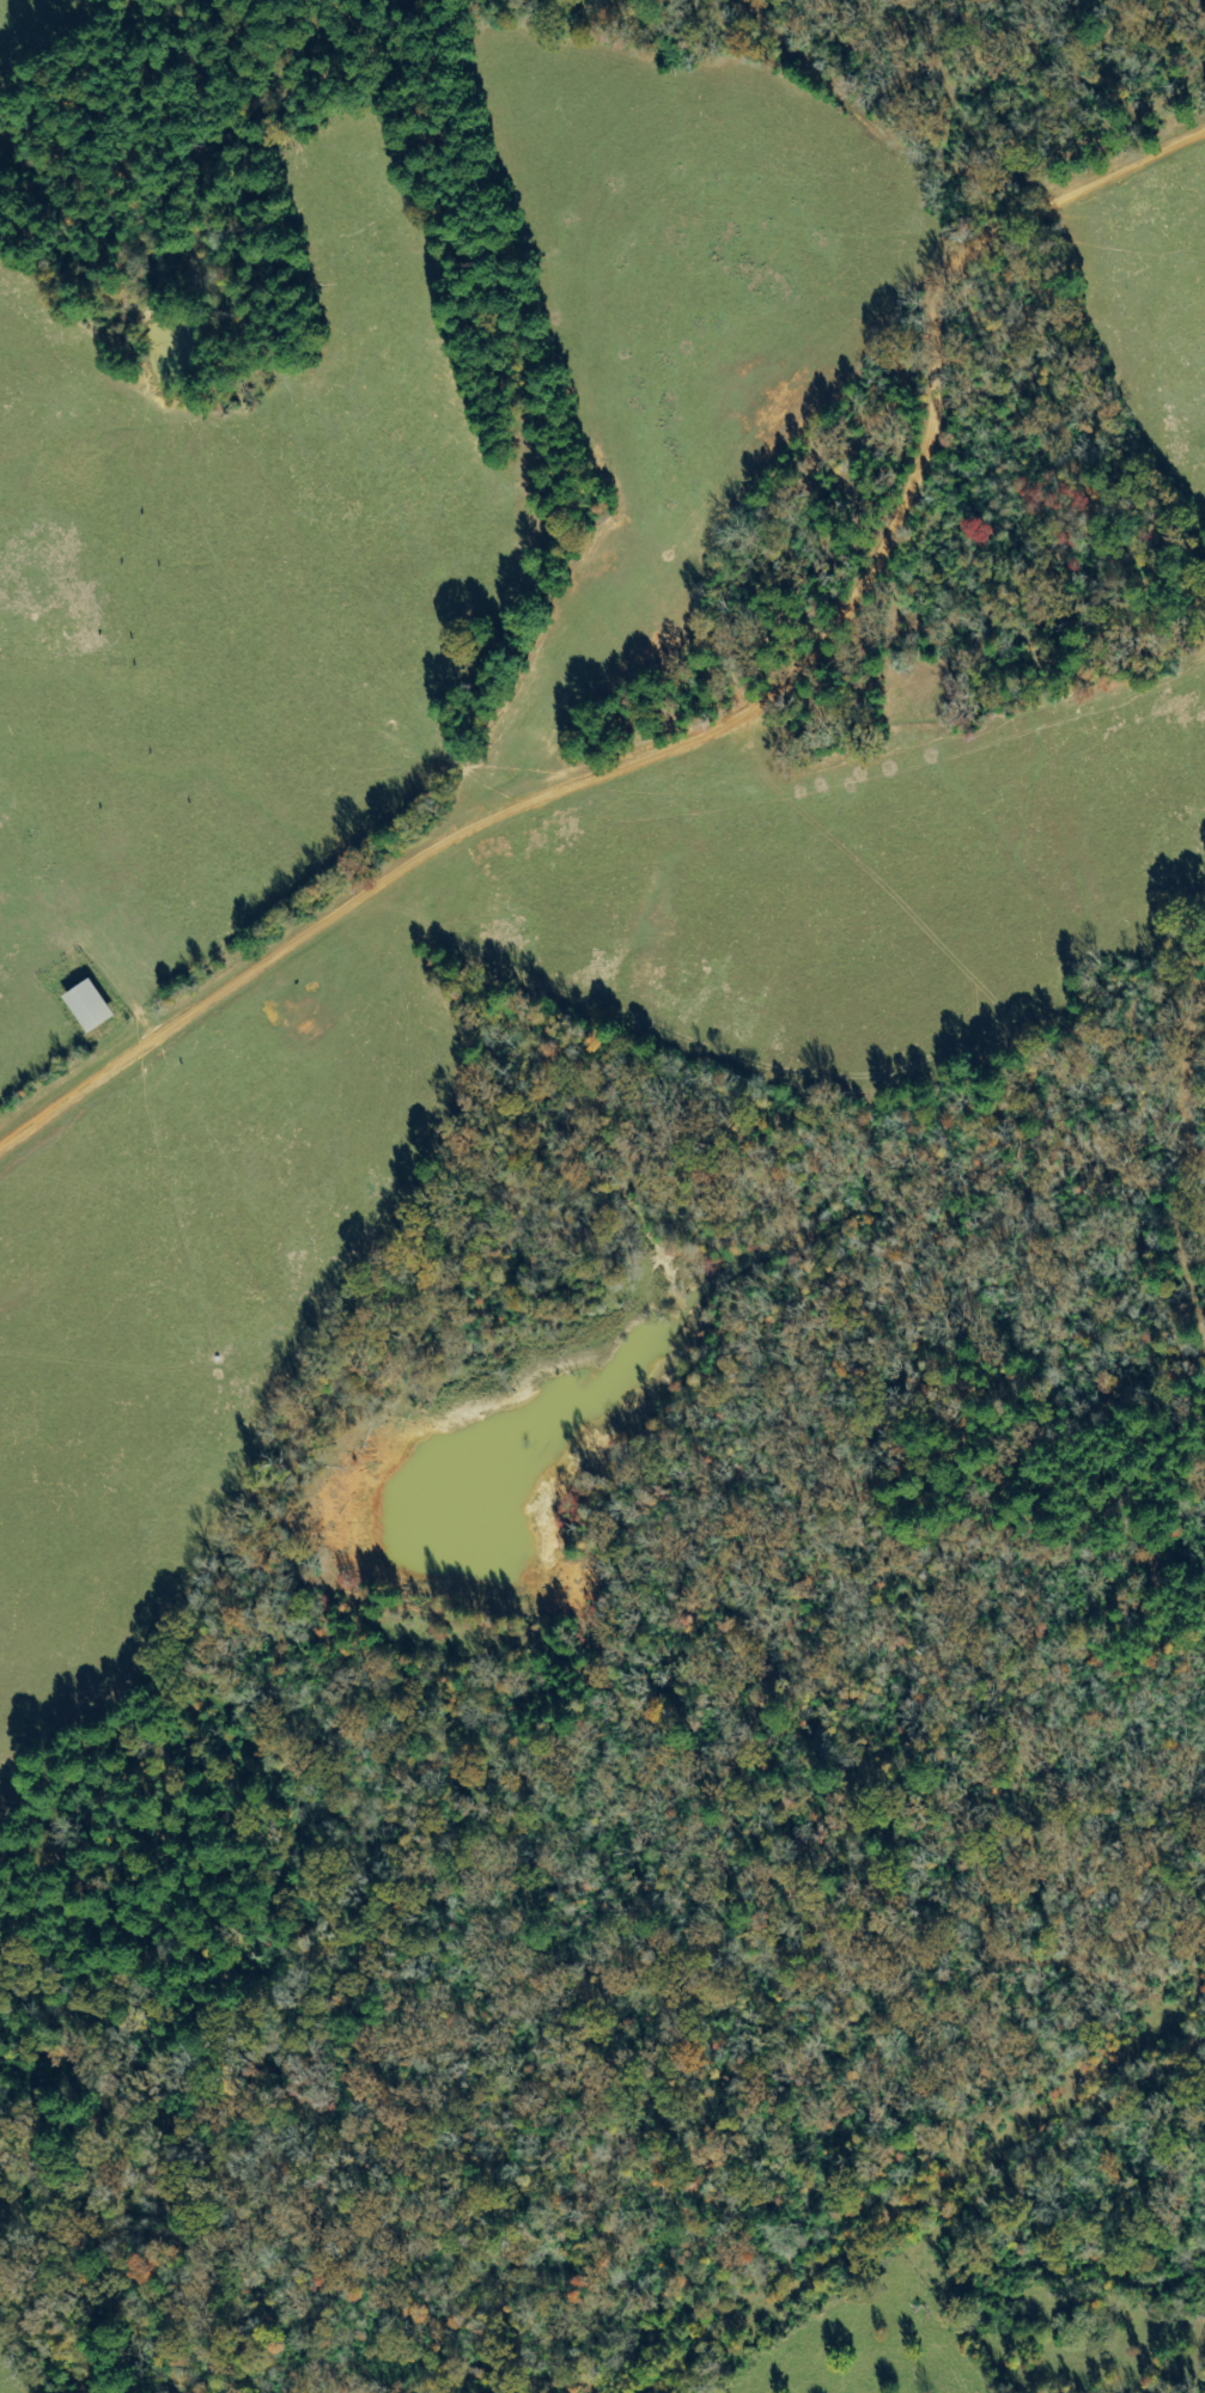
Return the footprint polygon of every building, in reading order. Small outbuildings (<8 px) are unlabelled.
[(67,998),(93,1034),(119,1016),(94,979),(67,998)]
